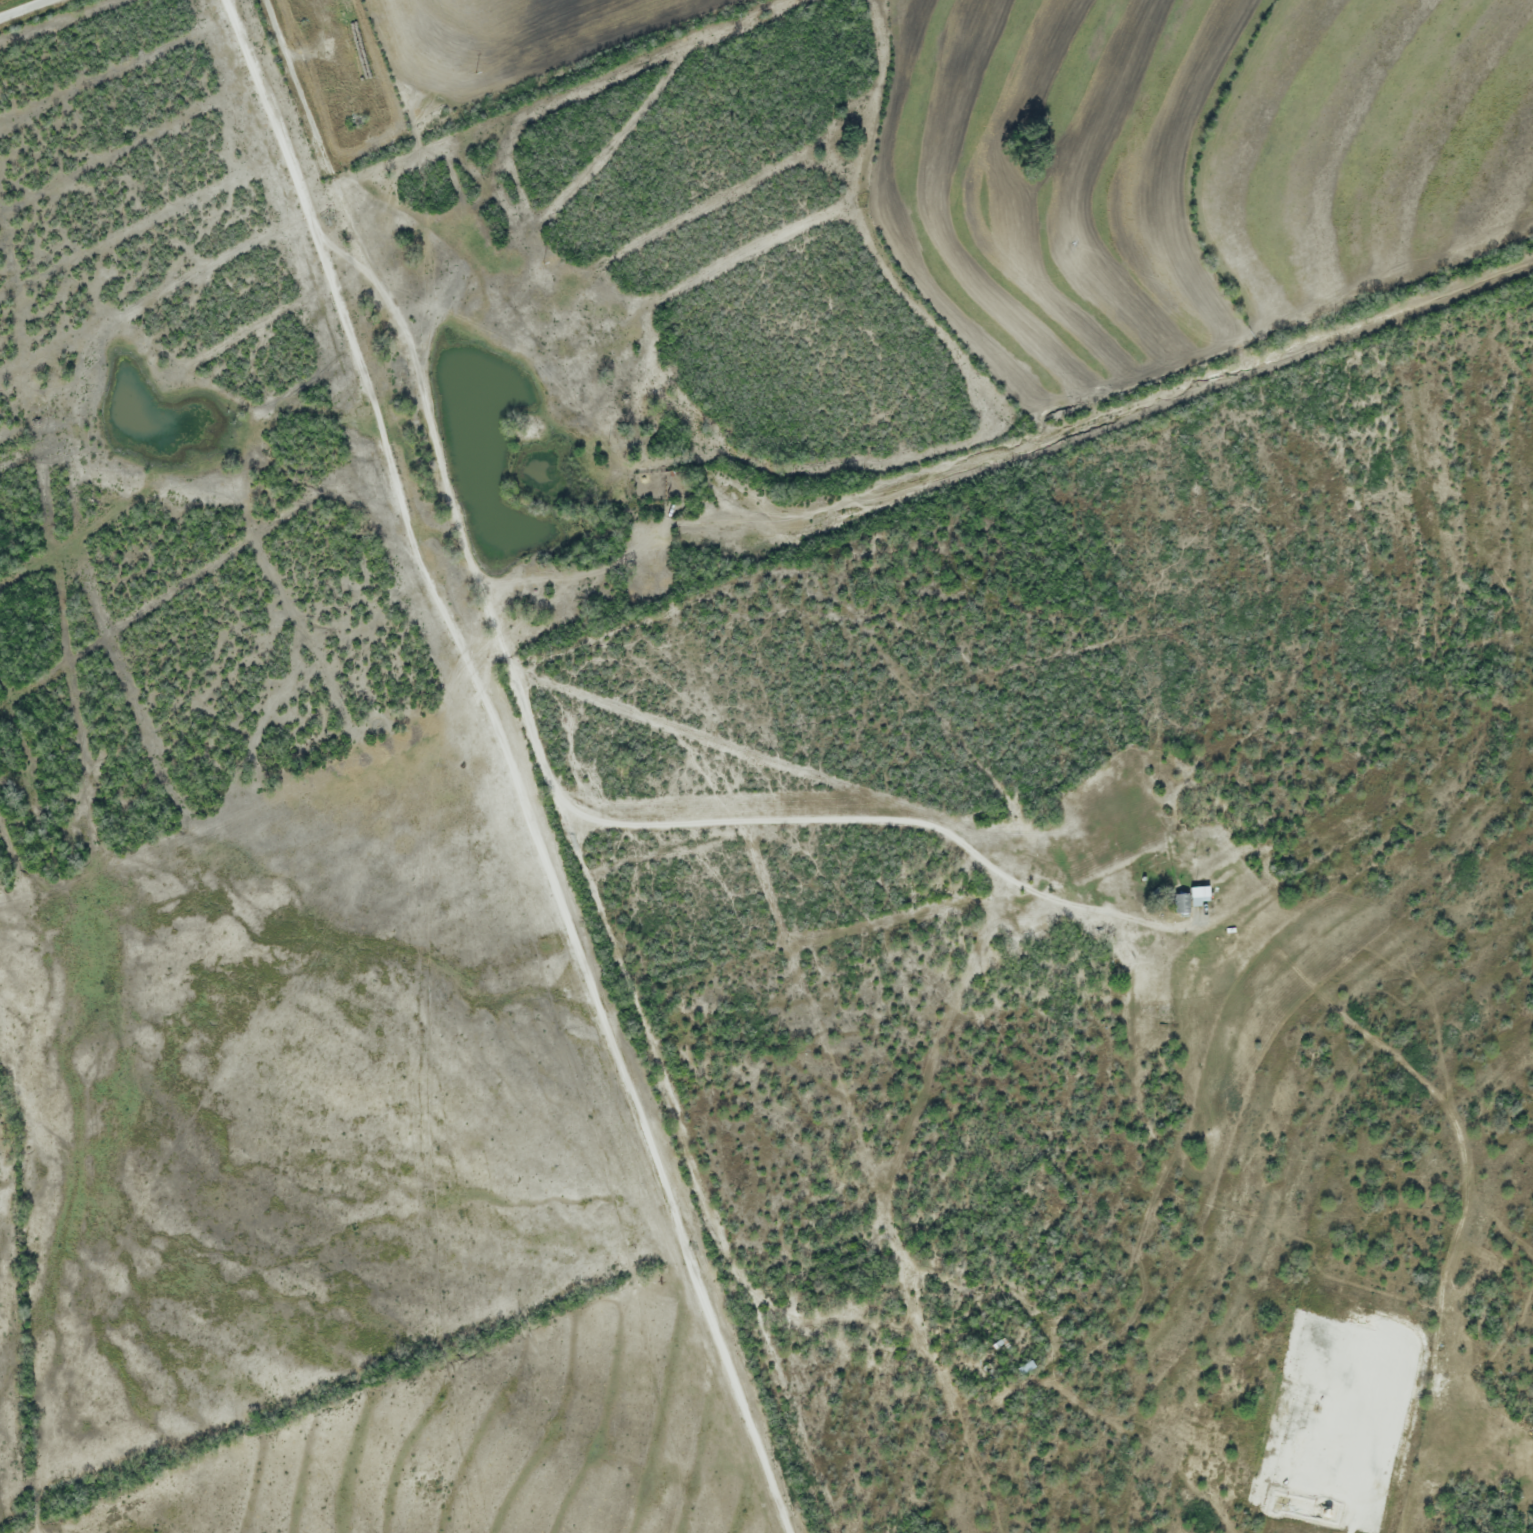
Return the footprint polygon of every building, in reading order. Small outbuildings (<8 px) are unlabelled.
[(1204,887),(1188,887),(1188,897),(1204,897),(1204,887)] [(1186,893),(1172,893),(1172,914),(1186,913),(1186,893)]
